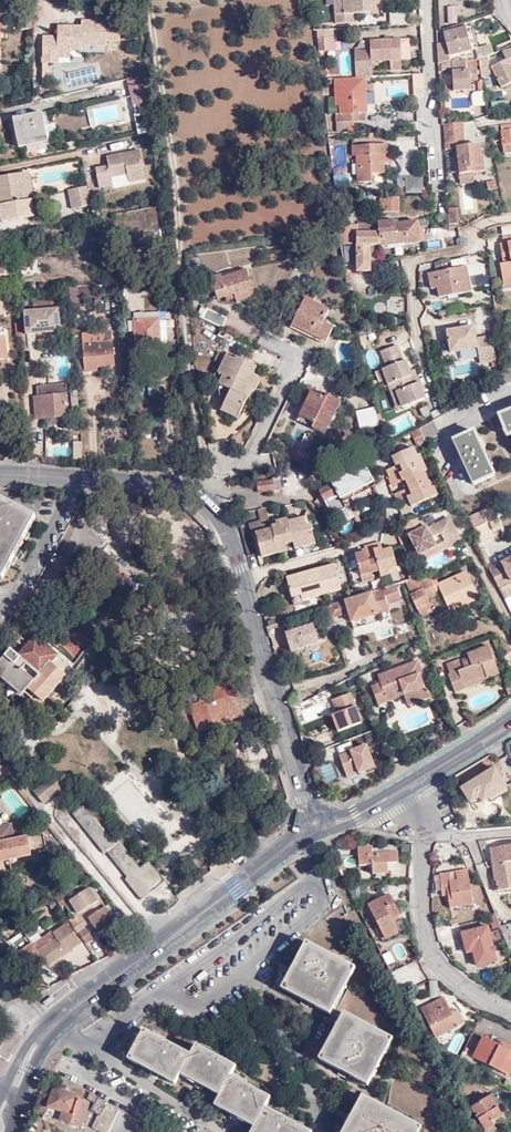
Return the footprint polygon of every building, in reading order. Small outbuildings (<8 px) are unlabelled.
[(371,0),(333,0),(335,24),(353,23),(353,14),(372,13),(371,0)] [(456,23),(456,7),(447,7),(447,24),(456,23)] [(31,31),(31,16),(21,16),(21,30),(31,31)] [(390,18),(390,26),(404,24),(403,17),(390,18)] [(120,26),(106,26),(106,21),(82,21),(81,27),(76,27),(76,31),(71,30),(71,26),(58,26),(58,37),(43,37),(43,63),(47,63),(58,63),(58,57),(58,51),(70,51),(82,51),(82,45),(106,45),(106,40),(120,40),(120,26)] [(440,44),(441,64),(450,62),(448,57),(475,49),(476,49),(471,27),(465,28),(464,23),(442,31),(444,43),(440,44)] [(334,52),(333,38),(323,39),(323,53),(334,52)] [(355,51),(356,77),(372,76),(371,62),(390,61),(390,70),(401,70),(400,59),(409,58),(409,39),(370,41),(370,50),(355,51)] [(485,53),(485,57),(493,53),(489,45),(476,49),(475,49),(477,55),(485,53)] [(510,65),(510,48),(502,52),(506,60),(492,67),(501,87),(508,85),(506,81),(510,78),(510,69),(509,66),(510,65)] [(490,75),(488,58),(478,61),(481,77),(481,78),(490,75)] [(449,62),(441,66),(441,72),(450,70),(451,78),(452,90),(470,90),(469,79),(476,78),(475,60),(449,62)] [(339,77),(338,67),(324,73),(324,77),(339,77)] [(43,69),(43,83),(51,83),(51,69),(47,69),(43,69)] [(441,72),(441,79),(451,78),(450,70),(441,72)] [(129,79),(135,116),(149,113),(146,99),(147,74),(129,79)] [(425,91),(424,79),(415,80),(416,98),(425,91)] [(336,132),(355,131),(355,122),(364,121),(364,113),(363,105),(366,105),(365,92),(339,93),(339,91),(329,92),(329,106),(339,105),(339,114),(329,114),(329,123),(336,123),(336,132)] [(484,106),(484,91),(472,91),(472,106),(484,106)] [(19,149),(49,143),(44,113),(14,118),(19,149)] [(138,135),(151,133),(151,129),(149,113),(135,116),(138,135)] [(463,143),(461,122),(443,124),(445,151),(454,150),(454,144),(463,143)] [(500,125),(502,143),(510,142),(510,124),(500,125)] [(502,143),(503,152),(510,151),(510,142),(502,143)] [(479,155),(478,145),(459,147),(463,173),(484,171),(482,155),(479,155)] [(388,157),(387,146),(351,148),(352,158),(355,158),(357,185),(371,184),(371,176),(384,175),(384,164),(381,165),(381,157),(388,157)] [(147,179),(143,151),(110,156),(111,165),(98,167),(101,186),(112,185),(113,187),(114,187),(113,176),(129,174),(130,182),(147,179)] [(28,174),(0,179),(0,217),(1,223),(36,218),(34,202),(40,200),(38,195),(32,195),(28,174)] [(405,193),(422,193),(422,175),(404,175),(405,193)] [(488,188),(496,188),(494,179),(487,180),(488,188)] [(74,211),(93,207),(89,188),(71,191),(74,211)] [(381,196),(381,200),(385,199),(385,212),(397,211),(397,196),(381,196)] [(449,212),(449,225),(459,224),(458,211),(449,212)] [(358,232),(380,233),(379,223),(357,221),(357,224),(358,232)] [(380,233),(381,245),(381,247),(420,242),(417,221),(394,224),(393,221),(379,223),(380,233)] [(339,234),(340,243),(356,243),(355,269),(370,270),(370,244),(381,245),(380,233),(358,232),(357,224),(353,224),(338,223),(339,234)] [(502,243),(505,262),(501,263),(504,279),(510,277),(510,241),(502,243)] [(439,297),(471,291),(466,266),(428,273),(431,289),(436,288),(439,297)] [(253,295),(244,267),(219,274),(218,271),(207,274),(214,294),(230,290),(234,300),(253,295)] [(80,305),(79,286),(69,286),(71,306),(80,305)] [(327,309),(317,304),(310,301),(311,297),(314,293),(303,288),(300,295),(302,296),(300,301),(292,319),(289,324),(309,333),(310,331),(326,339),(332,327),(320,322),(327,309)] [(284,315),(292,319),(300,301),(292,298),(284,315)] [(32,303),(33,313),(54,310),(54,301),(32,303)] [(196,314),(219,326),(225,316),(201,305),(196,314)] [(54,310),(33,313),(25,313),(27,335),(60,332),(58,310),(54,310)] [(159,347),(157,318),(133,320),(135,350),(138,350),(139,353),(148,352),(148,349),(159,347)] [(450,353),(477,348),(480,364),(496,361),(492,337),(475,339),(473,327),(447,331),(450,353)] [(96,368),(116,366),(112,332),(82,335),(86,373),(96,372),(96,368)] [(412,377),(410,372),(406,361),(404,362),(397,345),(381,352),(387,368),(382,370),(386,380),(388,386),(412,377)] [(234,359),(236,356),(227,351),(225,354),(234,359)] [(254,364),(236,356),(234,359),(225,354),(216,372),(220,374),(216,383),(228,388),(221,404),(236,412),(244,397),(248,398),(258,376),(250,372),(254,364)] [(506,386),(510,384),(510,367),(501,370),(503,376),(506,386)] [(386,380),(382,370),(378,372),(382,382),(386,380)] [(416,375),(412,377),(388,386),(391,394),(396,392),(402,408),(426,399),(416,375)] [(68,418),(65,385),(37,387),(38,396),(36,396),(36,397),(34,398),(35,420),(68,418)] [(310,388),(296,415),(311,422),(309,428),(322,434),(338,402),(310,388)] [(397,409),(402,408),(396,392),(391,394),(397,409)] [(360,431),(379,426),(375,408),(356,412),(360,431)] [(433,419),(441,416),(438,409),(431,413),(433,419)] [(499,416),(508,438),(510,436),(510,412),(499,416)] [(400,418),(405,429),(414,425),(409,414),(400,418)] [(311,422),(296,415),(294,421),(309,428),(311,422)] [(433,422),(419,430),(425,443),(440,436),(433,422)] [(419,430),(410,435),(416,449),(426,444),(425,443),(419,430)] [(475,432),(453,442),(463,463),(475,488),(496,477),(475,432)] [(405,483),(406,485),(409,491),(395,497),(399,505),(409,500),(413,509),(438,497),(434,488),(431,489),(424,474),(426,473),(419,457),(417,458),(412,450),(392,461),(396,470),(388,474),(391,481),(400,477),(403,484),(405,483)] [(328,485),(318,490),(332,517),(376,494),(371,486),(373,484),(364,466),(357,470),(355,467),(345,472),(347,475),(334,482),(332,479),(326,482),(328,485)] [(392,491),(406,485),(405,483),(403,484),(400,477),(391,481),(388,482),(392,491)] [(270,481),(256,484),(258,494),(272,491),(270,481)] [(0,499),(0,579),(1,580),(9,564),(18,548),(26,532),(34,517),(0,499)] [(256,508),(247,511),(249,519),(258,516),(256,508)] [(266,509),(258,511),(261,522),(268,520),(266,509)] [(485,511),(469,518),(480,544),(496,535),(495,532),(487,514),(485,511)] [(487,514),(495,532),(498,530),(490,512),(487,514)] [(264,533),(256,535),(262,558),(287,552),(286,546),(294,544),(295,550),(315,545),(311,528),(307,529),(305,520),(297,522),(296,519),(263,527),(264,533)] [(445,544),(459,538),(450,520),(428,531),(427,528),(424,529),(420,519),(404,525),(419,557),(437,548),(433,540),(442,535),(445,544)] [(262,522),(261,522),(249,525),(251,536),(256,535),(264,533),(263,527),(262,522)] [(461,544),(459,538),(445,544),(442,535),(433,540),(437,548),(419,557),(422,563),(461,544)] [(366,554),(361,556),(356,557),(363,585),(374,582),(372,576),(380,573),(381,579),(391,577),(389,572),(397,570),(392,551),(387,552),(383,553),(382,551),(380,545),(364,549),(365,551),(366,554)] [(489,570),(499,589),(510,583),(510,560),(489,570)] [(335,567),(318,572),(320,579),(313,580),(312,573),(288,580),(292,600),(302,597),(303,603),(341,593),(335,567)] [(320,579),(318,572),(312,573),(313,580),(320,579)] [(427,601),(437,597),(435,593),(440,590),(447,607),(475,594),(465,573),(438,585),(435,578),(429,580),(428,579),(420,582),(407,587),(418,611),(429,605),(427,601)] [(105,583),(86,577),(82,589),(101,595),(105,583)] [(420,582),(418,578),(405,582),(407,587),(420,582)] [(402,588),(356,602),(328,610),(332,623),(349,618),(354,635),(381,627),(378,618),(391,615),(388,606),(403,602),(401,596),(405,595),(402,588)] [(475,594),(447,607),(450,613),(478,600),(475,594)] [(421,618),(434,612),(431,605),(429,605),(418,611),(421,618)] [(53,645),(78,661),(94,638),(69,621),(53,645)] [(283,633),(290,653),(320,643),(313,622),(283,633)] [(277,626),(267,629),(271,644),(282,641),(277,626)] [(0,662),(0,677),(22,695),(24,692),(39,704),(72,666),(35,635),(17,656),(10,650),(0,662)] [(487,675),(488,677),(500,673),(489,645),(467,654),(469,659),(462,661),(462,659),(446,665),(450,674),(448,675),(455,692),(466,688),(465,684),(487,675)] [(416,661),(385,673),(387,682),(380,684),(371,687),(378,705),(388,702),(385,695),(394,692),(402,689),(404,694),(413,691),(418,702),(431,697),(416,661)] [(387,682),(385,673),(377,676),(380,684),(387,682)] [(489,680),(488,677),(487,675),(465,684),(466,688),(489,680)] [(243,713),(240,705),(232,707),(230,701),(238,698),(235,688),(227,691),(224,683),(200,690),(203,699),(189,704),(198,731),(232,720),(231,717),(243,713)] [(409,705),(418,702),(413,691),(404,694),(409,705)] [(331,715),(336,733),(363,724),(353,692),(330,699),(335,714),(331,715)] [(385,695),(388,702),(397,698),(394,692),(385,695)] [(232,707),(240,705),(238,698),(230,701),(232,707)] [(338,754),(345,779),(375,770),(366,738),(325,750),(327,758),(338,754)] [(481,803),(489,799),(504,790),(508,787),(495,766),(460,788),(470,804),(479,799),(481,803)] [(44,802),(69,782),(53,776),(46,781),(34,791),(44,802)] [(504,790),(489,799),(490,801),(505,792),(504,790)] [(149,859),(140,867),(119,840),(115,843),(84,803),(72,813),(104,853),(106,851),(127,877),(124,879),(141,900),(166,880),(149,859)] [(44,833),(13,839),(11,824),(0,826),(0,861),(31,855),(30,853),(47,850),(44,833)] [(434,842),(433,856),(450,856),(450,842),(434,842)] [(372,846),(357,847),(359,866),(374,865),(375,874),(388,872),(388,863),(398,862),(397,852),(373,854),(372,846)] [(490,850),(495,881),(494,882),(495,893),(510,890),(510,847),(490,850)] [(331,858),(337,869),(343,868),(341,856),(331,858)] [(447,894),(449,908),(472,904),(466,869),(450,872),(451,880),(450,880),(452,891),(446,892),(447,894)] [(440,874),(443,895),(447,894),(446,892),(452,891),(450,880),(451,880),(450,872),(440,874)] [(368,887),(347,890),(351,899),(370,896),(368,887)] [(92,888),(89,890),(96,900),(99,899),(92,888)] [(96,900),(89,890),(70,902),(78,915),(84,910),(90,918),(105,908),(99,899),(96,900)] [(388,895),(368,906),(380,929),(376,931),(381,941),(398,932),(391,918),(398,914),(388,895)] [(105,908),(90,918),(89,919),(98,934),(115,923),(105,908)] [(66,925),(53,935),(57,940),(38,953),(48,968),(80,944),(66,925)] [(500,928),(507,948),(510,946),(510,925),(500,928)] [(488,926),(460,933),(465,954),(471,953),(475,968),(497,962),(488,926)] [(78,934),(86,945),(92,940),(85,929),(78,934)] [(311,946),(285,993),(310,1006),(334,1020),(360,974),(311,946)] [(398,985),(422,973),(415,961),(392,974),(398,985)] [(12,965),(5,973),(17,982),(23,973),(12,965)] [(429,981),(429,996),(438,996),(438,980),(429,981)] [(442,999),(420,1010),(435,1040),(465,1024),(459,1011),(450,1015),(442,999)] [(348,1016),(322,1064),(346,1077),(371,1091),(398,1044),(348,1016)] [(131,1061),(154,1074),(177,1087),(182,1077),(202,1088),(222,1099),(216,1110),(236,1121),(255,1131),(310,1131),(268,1109),(273,1101),(233,1079),(239,1070),(198,1048),(193,1057),(148,1031),(131,1061)] [(477,1052),(474,1058),(509,1077),(510,1072),(510,1045),(503,1041),(500,1046),(484,1038),(477,1052)] [(477,1052),(465,1047),(463,1053),(474,1058),(477,1052)] [(463,1053),(458,1063),(470,1069),(474,1058),(463,1053)] [(48,1084),(34,1131),(99,1131),(110,1112),(83,1095),(48,1084)] [(495,1129),(496,1128),(493,1123),(503,1117),(491,1097),(470,1109),(483,1131),(497,1131),(495,1129)] [(365,1099),(350,1124),(346,1131),(423,1131),(365,1099)]
